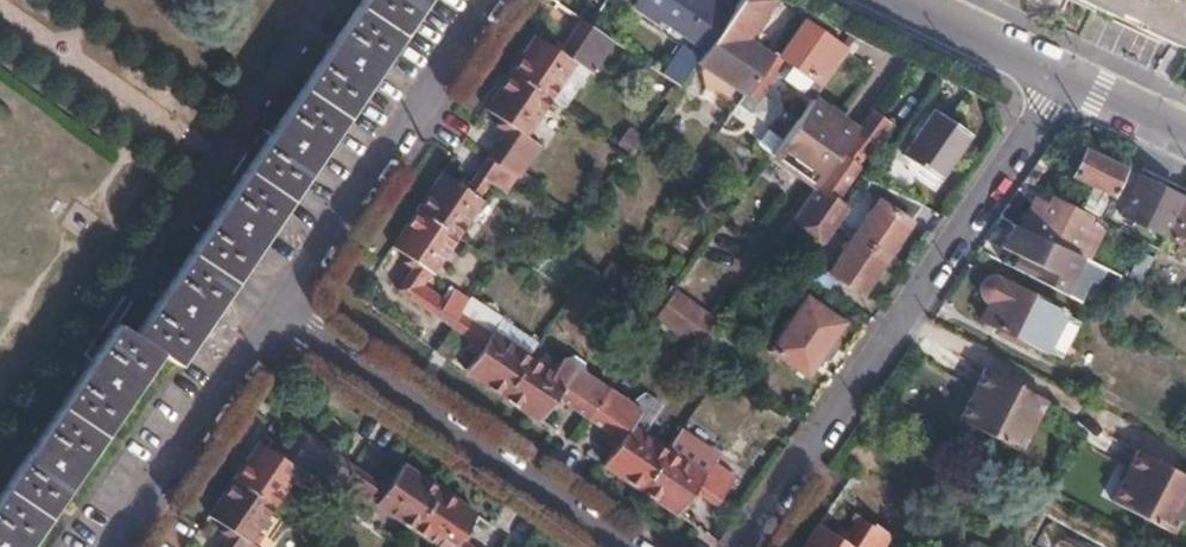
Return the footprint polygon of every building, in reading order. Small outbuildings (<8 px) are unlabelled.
[(223,202),(265,229),(316,157),(340,122),(390,48),(413,12),(421,0),(362,0),(223,202)] [(660,16),(637,0),(632,7),(656,23),(660,16)] [(679,86),(699,58),(732,11),(716,0),(637,0),(660,16),(687,34),(659,73),(679,86)] [(732,11),(699,58),(746,91),(761,70),(770,56),(744,37),(770,0),(739,0),(732,11)] [(1173,39),(1180,28),(1185,18),(1185,0),(1070,0),(1094,11),(1098,3),(1173,39)] [(509,71),(550,98),(575,62),(588,72),(610,40),(589,25),(580,19),(562,46),(558,52),(550,46),(533,34),(509,71)] [(761,70),(774,79),(786,62),(819,86),(847,49),(804,19),(780,54),(775,50),(770,56),(761,70)] [(554,41),(550,46),(558,52),(562,46),(554,41)] [(746,91),(740,100),(752,108),(774,79),(761,70),(746,91)] [(486,156),(517,176),(538,145),(524,135),(550,98),(509,71),(483,108),(500,119),(509,124),(504,130),(486,156)] [(810,99),(771,154),(800,174),(840,119),(810,99)] [(933,109),(902,154),(939,180),(950,163),(946,160),(955,147),(960,150),(970,134),(933,109)] [(816,185),(791,219),(817,239),(841,206),(829,198),(866,147),(870,150),(890,122),(874,111),(854,138),(850,136),(816,185)] [(496,125),(504,130),(509,124),(500,119),(496,125)] [(840,119),(800,174),(816,185),(850,136),(855,129),(840,119)] [(1113,194),(1125,170),(1084,150),(1072,174),(1113,194)] [(440,171),(414,208),(455,236),(491,185),(504,195),(517,176),(486,156),(469,181),(464,188),(456,182),(440,171)] [(1179,197),(1125,170),(1113,194),(1110,200),(1124,206),(1120,214),(1161,234),(1179,197)] [(460,175),(456,182),(464,188),(469,181),(460,175)] [(852,236),(885,258),(921,204),(870,180),(863,190),(887,206),(884,210),(874,204),(852,236)] [(1071,205),(1050,195),(1045,205),(1067,216),(1071,205)] [(1168,237),(1185,246),(1185,201),(1168,237)] [(214,215),(256,243),(265,229),(223,202),(214,215)] [(1067,216),(1045,205),(1038,202),(1026,228),(1062,245),(1074,219),(1067,216)] [(841,206),(817,239),(824,243),(836,225),(847,210),(841,206)] [(455,236),(414,208),(404,224),(390,245),(405,255),(413,262),(409,268),(395,289),(448,326),(467,298),(453,289),(446,299),(423,283),(455,236)] [(169,283),(211,310),(218,300),(243,262),(256,243),(214,215),(169,283)] [(1002,263),(1033,279),(1073,298),(1092,262),(1013,224),(1002,248),(1008,252),(1002,263)] [(801,277),(826,292),(836,278),(860,295),(885,258),(852,236),(827,272),(811,262),(801,277)] [(413,262),(405,255),(401,262),(409,268),(413,262)] [(989,301),(980,318),(1030,344),(1042,350),(1062,311),(999,280),(994,279),(991,279),(987,281),(984,284),(983,288),(983,293),(985,297),(989,301)] [(160,295),(202,323),(211,310),(169,283),(160,295)] [(673,291),(651,319),(698,349),(719,321),(673,291)] [(812,294),(807,303),(821,312),(826,304),(812,294)] [(202,323),(160,295),(134,334),(117,323),(61,405),(10,480),(0,495),(0,546),(24,546),(57,498),(74,473),(159,350),(177,362),(202,323)] [(484,310),(467,298),(448,326),(475,344),(480,348),(474,356),(464,371),(501,395),(529,355),(477,320),(484,310)] [(821,312),(807,303),(804,301),(771,350),(807,376),(841,327),(821,312)] [(485,308),(484,310),(477,320),(529,355),(538,342),(485,308)] [(1058,357),(1077,319),(1062,311),(1042,350),(1058,357)] [(480,348),(475,344),(468,353),(474,356),(480,348)] [(529,355),(501,395),(539,420),(549,406),(554,397),(560,401),(584,418),(603,390),(582,376),(583,361),(574,355),(560,359),(552,370),(529,355)] [(984,367),(956,418),(1017,449),(1045,399),(984,367)] [(603,390),(584,418),(612,437),(617,441),(611,450),(602,463),(637,487),(665,447),(641,430),(629,423),(636,412),(603,390)] [(554,397),(549,406),(554,410),(560,401),(554,397)] [(637,411),(636,412),(629,423),(641,430),(649,418),(637,411)] [(256,440),(232,476),(272,504),(298,467),(336,493),(344,481),(355,466),(301,429),(286,451),(282,457),(274,452),(256,440)] [(617,441),(612,437),(606,447),(611,450),(617,441)] [(277,446),(274,452),(282,457),(286,451),(277,446)] [(665,447),(637,487),(676,513),(686,500),(692,491),(698,494),(714,505),(733,477),(711,463),(704,473),(692,464),(665,447)] [(1110,500),(1171,532),(1185,502),(1185,475),(1136,449),(1110,500)] [(699,452),(692,464),(704,473),(711,463),(712,461),(699,452)] [(381,483),(355,466),(344,481),(375,502),(411,528),(438,487),(402,462),(391,478),(385,486),(381,483)] [(386,474),(381,483),(385,486),(391,478),(386,474)] [(220,546),(258,546),(247,539),(272,504),(232,476),(208,513),(224,524),(232,529),(228,535),(220,546)] [(344,481),(336,493),(367,514),(375,502),(344,481)] [(438,487),(411,528),(439,546),(475,546),(464,540),(458,536),(464,527),(475,512),(438,487)] [(692,491),(686,500),(691,504),(698,494),(692,491)] [(802,546),(883,546),(891,535),(872,521),(869,525),(856,517),(844,534),(840,540),(833,535),(817,524),(802,546)] [(220,529),(228,535),(232,529),(224,524),(220,529)] [(470,531),(464,527),(458,536),(464,540),(470,531)] [(836,530),(833,535),(840,540),(844,534),(836,530)]
